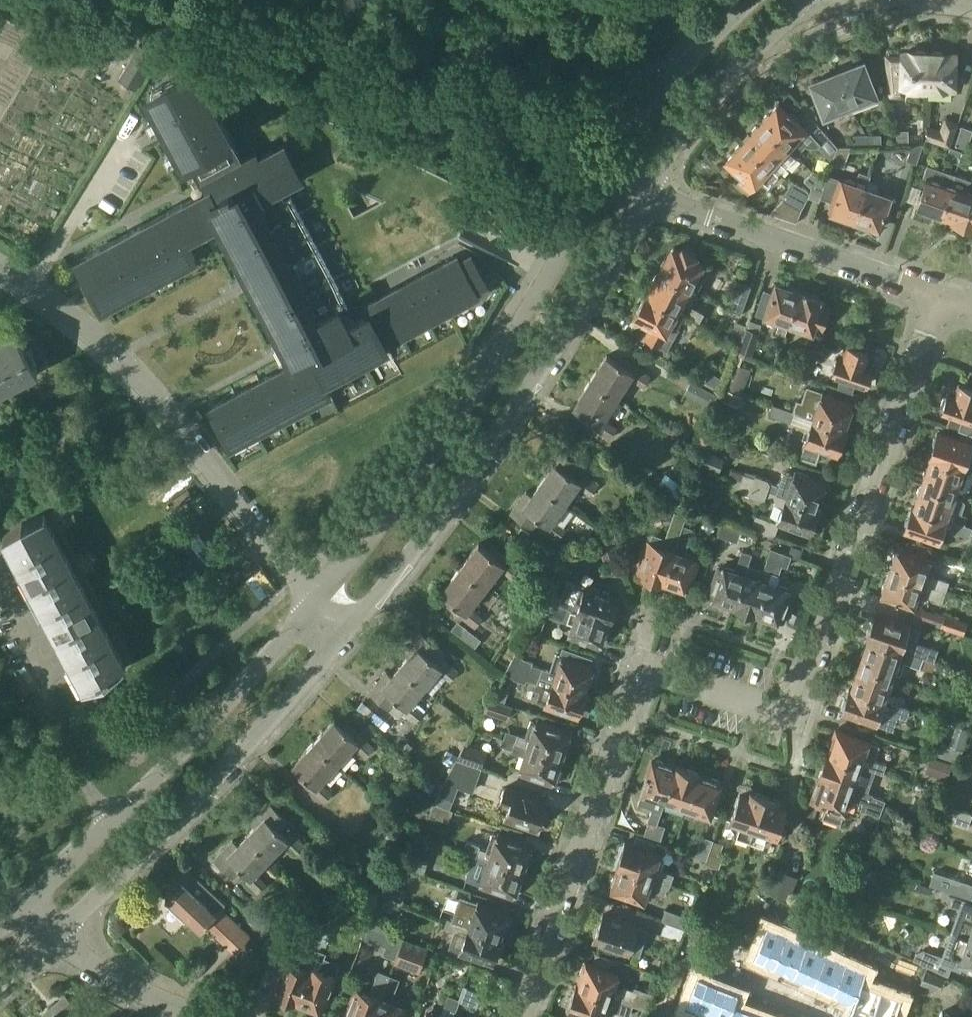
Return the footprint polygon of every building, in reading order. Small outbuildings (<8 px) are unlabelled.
[(119,52),(129,47),(119,31),(110,36),(119,52)] [(119,78),(137,88),(157,54),(140,44),(119,78)] [(928,87),(929,53),(900,52),(900,55),(888,55),(890,95),(904,94),(904,85),(928,87)] [(929,53),(928,87),(954,88),(955,54),(929,53)] [(863,60),(836,71),(849,104),(876,94),(863,60)] [(849,104),(836,71),(811,81),(824,114),(849,104)] [(175,224),(168,211),(88,254),(113,301),(195,257),(185,238),(218,220),(294,363),(286,367),(285,366),(283,367),(284,368),(273,374),(273,372),(271,373),(272,375),(261,380),(260,379),(259,380),(260,381),(249,387),(248,385),(247,386),(248,388),(237,393),(236,392),(234,393),(235,394),(225,400),(224,398),(222,399),(223,401),(211,407),(231,445),(243,438),(244,440),(245,439),(244,437),(255,432),(256,433),(257,432),(257,431),(267,425),(268,427),(270,426),(269,424),(279,419),(280,420),(282,419),(281,418),(292,412),(292,414),(294,413),(293,411),(304,406),(305,407),(306,406),(305,405),(316,399),(317,401),(318,400),(317,398),(330,392),(324,381),(388,346),(386,343),(417,327),(417,328),(419,328),(418,326),(427,321),(428,323),(430,322),(429,320),(438,315),(439,317),(440,316),(439,315),(448,310),(449,311),(451,311),(450,309),(459,304),(460,306),(461,305),(461,303),(470,298),(471,300),(472,299),(471,298),(477,294),(474,290),(486,283),(471,255),(460,261),(457,256),(451,260),(450,258),(449,259),(450,260),(440,265),(440,264),(438,265),(439,266),(430,271),(429,269),(427,270),(428,272),(419,277),(418,275),(417,276),(418,277),(409,282),(408,281),(406,282),(407,283),(398,288),(397,286),(396,287),(396,289),(364,306),(369,314),(347,325),(338,308),(348,303),(342,290),(342,288),(341,289),(335,278),(336,277),(335,276),(335,277),(329,266),(329,265),(329,264),(328,264),(322,253),(323,253),(322,252),(321,252),(318,245),(319,245),(318,243),(317,244),(311,233),(312,232),(311,231),(311,232),(305,220),(306,220),(305,219),(304,219),(298,208),(299,208),(298,207),(291,195),(285,198),(279,187),(290,182),(274,150),(260,157),(257,152),(243,160),(198,76),(182,85),(182,87),(172,93),(170,91),(153,100),(168,126),(163,129),(167,137),(172,134),(186,161),(189,159),(202,184),(205,183),(209,190),(182,204),(189,216),(175,224)] [(838,143),(814,119),(807,111),(799,119),(780,102),(761,123),(796,155),(806,144),(808,146),(817,146),(818,145),(832,161),(838,143)] [(813,104),(804,108),(807,111),(814,119),(819,117),(813,104)] [(950,146),(959,122),(944,117),(940,128),(927,125),(927,138),(950,146)] [(761,123),(745,141),(780,173),(796,155),(761,123)] [(967,148),(971,133),(971,128),(962,125),(955,144),(967,148)] [(896,130),(897,144),(909,142),(909,130),(896,130)] [(881,133),(866,134),(867,145),(882,145),(881,133)] [(854,146),(867,145),(866,134),(853,134),(854,146)] [(770,184),(780,173),(745,141),(727,161),(745,177),(740,183),(749,191),(762,177),(770,184)] [(923,144),(912,144),(907,160),(917,163),(923,144)] [(947,158),(960,163),(963,151),(951,147),(947,158)] [(960,163),(967,165),(971,154),(963,151),(960,163)] [(917,208),(942,216),(952,185),(956,174),(928,164),(924,176),(928,177),(917,208)] [(810,192),(808,196),(820,200),(821,197),(827,177),(816,174),(813,170),(804,180),(811,187),(810,192)] [(831,211),(857,220),(867,187),(828,174),(827,177),(821,197),(835,202),(831,211)] [(499,198),(505,187),(490,179),(484,191),(499,198)] [(802,208),(808,196),(810,192),(806,188),(792,181),(783,198),(802,208)] [(952,185),(942,216),(964,224),(971,201),(971,186),(963,183),(961,188),(952,185)] [(891,196),(867,187),(857,220),(880,228),(891,196)] [(536,209),(531,218),(545,224),(549,216),(536,209)] [(673,246),(659,271),(689,287),(697,292),(710,267),(702,263),(703,261),(695,257),(697,253),(683,246),(681,250),(673,246)] [(689,287),(659,271),(648,292),(678,308),(681,301),(690,305),(697,292),(689,287)] [(776,331),(786,334),(789,321),(790,321),(801,289),(776,280),(772,292),(764,289),(755,313),(780,322),(776,331)] [(739,281),(729,309),(741,314),(752,285),(739,281)] [(801,289),(790,321),(812,329),(815,321),(824,324),(830,308),(821,305),(824,297),(801,289)] [(678,308),(648,292),(646,291),(633,314),(653,325),(646,336),(668,349),(680,328),(678,327),(686,313),(677,308),(678,308)] [(704,313),(693,307),(689,315),(700,321),(704,313)] [(760,331),(746,327),(737,353),(751,358),(760,331)] [(26,380),(39,373),(14,328),(0,335),(0,393),(26,380)] [(838,355),(833,371),(865,383),(871,367),(863,364),(868,351),(847,344),(842,357),(838,355)] [(597,369),(590,381),(617,398),(630,377),(637,381),(644,371),(625,359),(622,364),(607,355),(598,369),(597,369)] [(800,364),(777,356),(774,365),(788,370),(800,364)] [(733,362),(728,376),(746,383),(751,369),(740,364),(733,362)] [(644,371),(637,381),(644,386),(650,375),(644,371)] [(705,380),(716,387),(721,377),(710,371),(705,380)] [(725,385),(743,392),(746,383),(728,376),(725,385)] [(857,381),(842,376),(838,387),(853,392),(857,381)] [(692,380),(685,393),(711,408),(718,394),(692,380)] [(583,392),(574,407),(589,416),(586,421),(604,433),(611,423),(604,419),(617,398),(590,381),(583,392)] [(971,433),(971,386),(959,381),(955,394),(947,392),(942,408),(949,411),(945,424),(970,433),(971,433)] [(797,399),(793,411),(794,411),(813,418),(844,429),(845,428),(848,418),(851,416),(853,411),(852,408),(852,405),(835,399),(833,396),(828,394),(825,395),(807,390),(803,401),(797,399)] [(774,404),(770,415),(791,422),(794,411),(793,411),(774,404)] [(805,441),(800,457),(817,463),(822,447),(839,453),(840,450),(843,448),(845,443),(843,440),(847,429),(845,428),(844,429),(813,418),(810,427),(805,441)] [(611,423),(604,433),(611,437),(617,428),(618,427),(611,423)] [(967,443),(938,433),(930,457),(931,457),(971,471),(971,433),(970,433),(967,443)] [(547,474),(540,484),(565,503),(578,485),(581,480),(571,473),(578,463),(557,448),(541,470),(547,474)] [(725,456),(702,448),(697,462),(720,470),(725,456)] [(955,490),(963,492),(970,489),(971,482),(971,471),(931,457),(923,482),(954,493),(955,490)] [(778,493),(786,496),(817,506),(825,484),(794,473),(794,475),(784,471),(779,485),(781,486),(778,493)] [(658,483),(677,498),(686,487),(666,472),(658,483)] [(786,496),(778,493),(768,490),(770,482),(768,479),(755,474),(755,476),(743,473),(737,491),(764,501),(766,497),(774,501),(774,503),(783,507),(778,520),(811,531),(820,507),(817,506),(786,496)] [(581,480),(578,485),(591,494),(598,484),(584,475),(581,480)] [(779,485),(770,482),(768,490),(778,493),(781,486),(779,485)] [(954,493),(923,482),(915,506),(965,523),(968,515),(962,512),(966,501),(961,497),(954,494),(954,493)] [(527,491),(511,513),(532,528),(539,518),(549,525),(550,525),(553,520),(565,503),(540,484),(532,495),(527,491)] [(965,523),(915,506),(913,505),(904,529),(938,541),(943,527),(950,529),(950,532),(957,534),(958,532),(970,536),(971,530),(971,525),(965,523)] [(663,580),(674,549),(675,550),(678,540),(684,524),(687,515),(674,510),(666,537),(652,532),(638,575),(662,584),(663,580)] [(45,514),(26,521),(23,522),(3,536),(17,561),(58,539),(45,514)] [(775,535),(779,522),(756,514),(752,526),(775,535)] [(549,525),(546,530),(559,539),(566,529),(553,520),(550,525),(549,525)] [(723,521),(718,534),(733,539),(737,526),(723,521)] [(693,527),(684,524),(678,540),(688,543),(693,527)] [(618,553),(615,546),(611,533),(597,539),(604,559),(618,553)] [(72,564),(58,539),(17,561),(30,586),(72,564)] [(468,557),(460,568),(485,587),(500,568),(507,572),(514,563),(497,550),(493,554),(479,543),(468,557)] [(914,544),(911,552),(926,558),(929,549),(914,544)] [(802,549),(792,545),(789,554),(792,555),(799,557),(802,549)] [(775,562),(758,611),(781,619),(791,591),(778,586),(782,574),(780,574),(783,565),(788,567),(792,555),(789,554),(771,548),(767,559),(775,562)] [(894,561),(890,572),(946,591),(950,581),(934,575),(938,565),(934,560),(926,558),(911,552),(898,548),(897,551),(895,553),(893,558),(894,561)] [(697,558),(675,550),(674,549),(663,580),(686,588),(697,558)] [(734,603),(745,575),(748,564),(752,554),(744,551),(736,572),(720,567),(711,595),(734,603)] [(775,562),(767,559),(764,569),(748,564),(745,575),(734,603),(733,605),(757,613),(758,611),(775,562)] [(514,563),(507,572),(513,577),(520,568),(514,563)] [(30,586),(44,611),(85,589),(72,564),(30,586)] [(452,579),(441,593),(455,603),(452,608),(469,621),(477,612),(470,607),(485,587),(460,568),(452,578),(452,579)] [(884,584),(882,589),(883,592),(882,595),(902,602),(903,604),(908,606),(910,605),(913,606),(918,592),(943,601),(946,591),(890,572),(887,583),(884,584)] [(614,609),(617,598),(575,584),(570,600),(555,595),(561,579),(549,575),(541,598),(607,620),(611,608),(614,609)] [(99,614),(85,589),(44,611),(57,636),(99,614)] [(599,646),(607,620),(541,598),(534,619),(545,623),(547,615),(572,623),(568,636),(599,646)] [(477,612),(469,621),(476,626),(483,617),(477,612)] [(57,636),(70,661),(112,638),(99,614),(57,636)] [(867,638),(868,638),(869,638),(923,656),(934,659),(937,649),(916,641),(923,621),(924,619),(912,615),(912,617),(909,625),(875,614),(874,616),(871,619),(870,624),(871,627),(867,638)] [(945,615),(941,626),(964,634),(968,622),(945,615)] [(452,628),(475,646),(482,638),(458,620),(452,628)] [(529,631),(540,636),(543,628),(532,624),(529,631)] [(408,656),(400,666),(425,686),(438,670),(442,666),(442,665),(437,662),(445,652),(421,631),(403,652),(408,656)] [(126,663),(112,638),(70,661),(84,686),(106,678),(126,663)] [(920,666),(923,656),(869,638),(868,638),(864,650),(862,652),(861,656),(862,658),(860,662),(893,673),(898,659),(920,666)] [(542,667),(532,664),(529,670),(555,678),(585,688),(594,664),(590,663),(593,657),(563,646),(560,654),(555,653),(550,669),(543,667),(542,667)] [(505,673),(514,678),(525,659),(525,658),(515,653),(505,673)] [(585,688),(555,678),(529,670),(532,664),(534,661),(525,658),(525,659),(514,678),(514,679),(526,683),(527,679),(536,682),(534,688),(540,690),(536,701),(579,714),(587,690),(585,689),(585,688)] [(442,666),(438,670),(451,680),(458,671),(446,660),(442,665),(442,666)] [(855,677),(852,687),(885,698),(904,705),(906,697),(887,691),(892,676),(859,665),(858,668),(856,670),(854,674),(855,677)] [(387,671),(369,692),(389,709),(398,716),(402,712),(403,712),(411,703),(425,686),(400,666),(392,676),(387,671)] [(911,708),(904,705),(885,698),(852,687),(852,688),(850,687),(846,699),(844,698),(840,708),(842,709),(841,712),(893,729),(898,716),(907,718),(911,708)] [(499,689),(495,701),(505,704),(509,692),(499,689)] [(491,699),(488,710),(508,716),(511,705),(505,704),(495,701),(491,699)] [(411,703),(403,712),(415,722),(423,713),(411,703)] [(323,732),(314,742),(337,763),(354,745),(360,750),(368,741),(352,727),(348,731),(335,719),(323,732)] [(506,730),(504,736),(563,756),(565,749),(568,750),(572,738),(569,737),(570,734),(531,721),(525,737),(506,730)] [(956,724),(950,745),(959,747),(963,749),(969,728),(956,724)] [(837,729),(829,752),(829,754),(860,764),(860,765),(883,773),(887,763),(875,759),(880,744),(868,741),(868,739),(837,729)] [(404,733),(397,741),(403,746),(402,748),(408,753),(414,746),(408,741),(410,738),(404,733)] [(559,767),(563,756),(504,736),(501,745),(512,749),(511,751),(526,756),(521,770),(554,781),(555,779),(558,780),(562,768),(559,767)] [(368,741),(360,750),(366,756),(374,747),(368,741)] [(305,752),(293,765),(306,777),(303,781),(319,796),(327,787),(321,781),(337,763),(314,742),(305,752)] [(942,742),(938,754),(955,760),(959,747),(950,745),(942,742)] [(460,758),(481,765),(484,755),(464,747),(460,758)] [(448,750),(443,759),(452,764),(457,755),(448,750)] [(821,774),(821,776),(852,787),(873,795),(877,785),(855,778),(860,765),(860,764),(829,754),(829,752),(827,751),(819,774),(821,774)] [(955,763),(933,756),(927,772),(949,779),(955,763)] [(440,794),(435,801),(450,806),(457,785),(472,790),(481,765),(460,758),(459,760),(457,759),(440,794)] [(649,821),(650,820),(658,823),(665,799),(676,768),(653,760),(638,801),(639,801),(638,803),(653,808),(648,821),(649,821)] [(665,799),(688,807),(699,776),(700,773),(677,765),(676,768),(665,799)] [(722,784),(699,776),(688,807),(686,815),(694,818),(699,811),(711,816),(722,784)] [(852,787),(821,776),(813,798),(827,803),(822,816),(840,822),(849,797),(863,802),(861,808),(880,815),(885,799),(873,795),(852,787)] [(547,812),(543,811),(547,800),(505,786),(501,797),(510,801),(506,815),(541,827),(547,812)] [(327,787),(319,796),(325,801),(333,792),(327,787)] [(749,841),(764,796),(750,791),(748,796),(738,793),(729,821),(739,824),(735,836),(749,841)] [(764,796),(749,841),(762,846),(766,834),(776,838),(777,837),(785,839),(788,828),(780,826),(786,809),(777,806),(778,801),(764,796)] [(450,806),(435,801),(434,802),(434,803),(429,815),(449,822),(453,810),(449,808),(450,806)] [(256,826),(247,835),(270,857),(285,842),(288,838),(288,837),(279,829),(288,820),(270,802),(251,821),(256,826)] [(971,815),(971,814),(943,804),(940,816),(968,825),(971,815)] [(649,821),(645,834),(653,837),(658,823),(650,820),(649,821)] [(658,823),(653,837),(660,839),(665,825),(658,823)] [(386,835),(394,844),(402,836),(394,827),(386,835)] [(533,850),(530,849),(531,846),(492,832),(487,850),(479,847),(477,854),(477,855),(489,859),(489,858),(523,869),(525,862),(529,863),(533,850)] [(288,838),(285,842),(296,853),(304,844),(293,833),(288,837),(288,838)] [(233,839),(214,859),(233,877),(242,868),(251,876),(255,872),(270,857),(247,835),(238,844),(233,839)] [(707,859),(714,840),(714,839),(702,835),(695,856),(707,859)] [(617,865),(619,865),(670,883),(673,874),(654,867),(659,853),(653,851),(655,844),(636,837),(633,844),(625,841),(624,845),(622,844),(620,849),(622,850),(617,865)] [(714,840),(707,859),(705,863),(719,868),(723,856),(719,855),(724,843),(714,840)] [(477,855),(477,854),(465,850),(462,858),(474,863),(477,855)] [(429,860),(407,853),(403,866),(424,873),(429,860)] [(522,881),(519,880),(523,869),(489,858),(489,859),(481,882),(515,893),(515,892),(519,893),(522,881)] [(846,861),(837,885),(860,894),(868,871),(870,871),(870,870),(846,861)] [(670,883),(619,865),(610,889),(643,900),(648,886),(667,893),(670,883)] [(766,890),(776,894),(785,873),(775,869),(770,879),(766,890)] [(250,935),(221,908),(226,903),(191,870),(166,896),(201,929),(206,924),(235,951),(250,935)] [(251,876),(246,881),(258,892),(266,884),(255,872),(251,876)] [(797,878),(785,873),(776,894),(788,899),(797,878)] [(910,887),(934,895),(937,886),(930,884),(913,878),(910,887)] [(960,880),(956,893),(971,898),(971,883),(960,880)] [(384,895),(402,901),(406,891),(388,885),(384,895)] [(766,894),(761,904),(770,908),(775,899),(766,894)] [(953,894),(950,902),(961,906),(952,932),(959,935),(971,939),(971,901),(953,894)] [(343,907),(331,896),(321,907),(333,918),(343,907)] [(472,900),(464,922),(500,935),(502,928),(508,930),(513,917),(507,915),(508,912),(472,900)] [(661,920),(665,921),(685,928),(686,929),(691,918),(665,909),(661,920)] [(593,933),(595,936),(594,938),(639,954),(648,928),(603,913),(598,926),(595,927),(593,933)] [(499,936),(500,935),(464,922),(463,925),(456,923),(457,920),(445,916),(442,926),(455,930),(449,947),(493,962),(494,959),(498,960),(501,951),(497,950),(501,937),(499,936)] [(681,937),(685,928),(665,921),(661,932),(681,940),(682,938),(681,937)] [(710,925),(696,921),(692,933),(705,938),(710,925)] [(762,922),(748,952),(769,961),(782,932),(762,922)] [(279,928),(270,936),(279,945),(287,937),(279,928)] [(310,968),(298,1000),(308,1004),(310,1007),(315,1009),(319,1008),(321,1009),(328,991),(331,992),(335,981),(332,980),(339,961),(325,956),(327,951),(325,951),(331,933),(324,931),(317,948),(313,960),(310,968)] [(782,932),(769,961),(790,970),(803,941),(782,932)] [(959,935),(952,932),(943,957),(925,951),(918,954),(916,961),(928,967),(946,975),(950,965),(958,969),(960,964),(971,968),(971,939),(959,935)] [(396,958),(404,938),(392,934),(384,953),(396,958)] [(269,953),(279,945),(270,936),(260,945),(269,953)] [(419,971),(427,947),(404,938),(396,959),(395,962),(419,971)] [(693,940),(689,949),(698,952),(702,943),(693,940)] [(803,941),(790,970),(811,980),(824,951),(803,941)] [(310,946),(306,957),(313,960),(317,948),(310,946)] [(689,949),(686,958),(694,962),(698,952),(689,949)] [(824,951),(811,980),(832,989),(845,960),(824,951)] [(887,954),(883,963),(891,966),(895,957),(887,954)] [(895,957),(891,966),(900,970),(904,961),(895,957)] [(686,958),(682,968),(691,971),(694,962),(686,958)] [(281,975),(273,993),(276,994),(278,998),(283,1000),(287,998),(297,1003),(298,1000),(310,968),(286,960),(285,964),(282,963),(278,974),(281,975)] [(845,960),(832,989),(854,1000),(860,983),(865,970),(845,960)] [(647,1009),(654,993),(636,987),(635,990),(624,986),(623,990),(614,987),(619,972),(586,961),(578,984),(634,1004),(647,1009)] [(682,968),(679,977),(687,980),(691,971),(682,968)] [(382,996),(385,988),(389,976),(390,974),(378,970),(370,992),(357,988),(347,1016),(374,1016),(382,996)] [(926,970),(921,983),(933,987),(938,974),(926,970)] [(696,973),(685,1003),(706,1011),(718,981),(696,973)] [(390,974),(389,976),(385,988),(382,996),(374,1016),(405,1016),(408,1006),(392,1000),(400,978),(390,974)] [(679,977),(675,986),(684,990),(687,980),(679,977)] [(706,1011),(721,1016),(729,1016),(734,1003),(739,990),(718,981),(706,1011)] [(607,1007),(630,1015),(634,1004),(578,984),(575,983),(567,1006),(599,1016),(604,1016),(607,1007)] [(849,1013),(861,1016),(872,1016),(882,991),(860,983),(854,1000),(849,1013)] [(476,1006),(481,993),(465,986),(459,999),(476,1006)] [(675,986),(672,996),(680,999),(684,990),(675,986)] [(872,1016),(896,1016),(903,999),(882,991),(872,1016)] [(66,994),(60,1000),(68,1010),(75,1004),(66,994)] [(455,1010),(459,999),(448,995),(444,1006),(455,1010)] [(672,996),(668,1005),(677,1008),(680,999),(672,996)] [(65,1012),(68,1010),(60,1000),(41,1016),(69,1016),(65,1012)] [(755,1011),(734,1003),(729,1016),(753,1016),(755,1011)] [(664,1014),(671,1016),(673,1016),(677,1008),(668,1005),(664,1014)]
